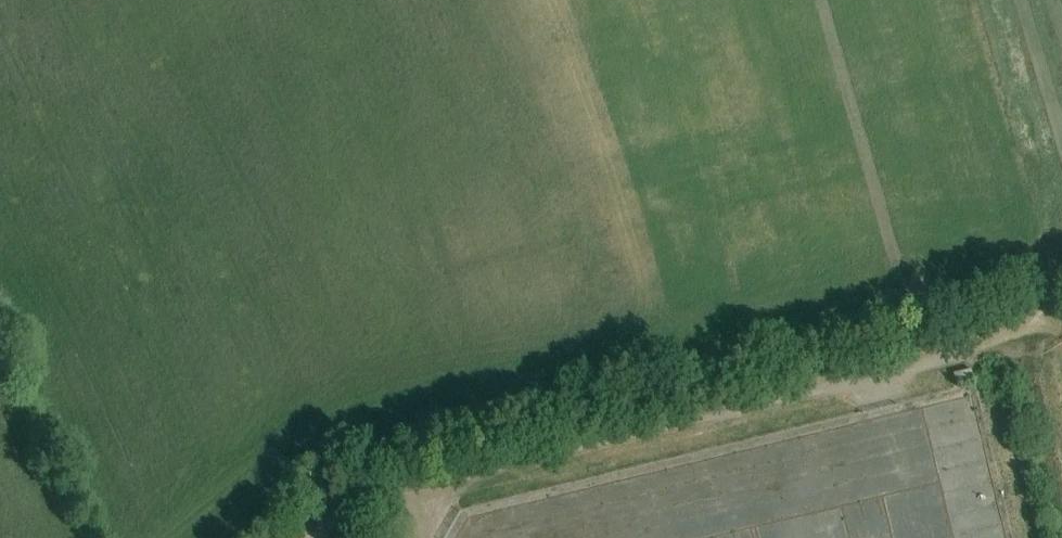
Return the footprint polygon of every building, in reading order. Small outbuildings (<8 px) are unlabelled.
[(974,368),(956,372),(959,384),(976,380),(974,368)]
